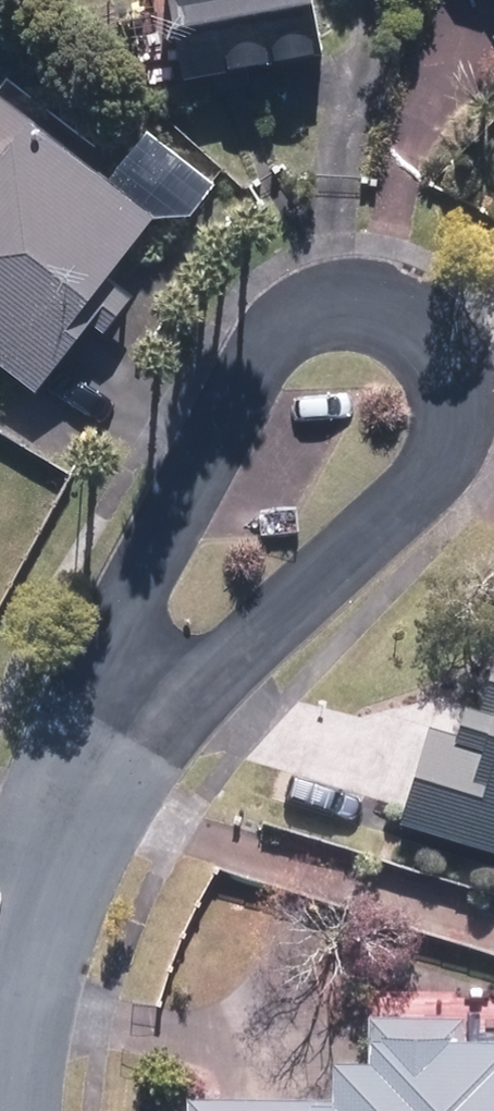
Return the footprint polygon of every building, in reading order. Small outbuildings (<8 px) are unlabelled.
[(341,37),(333,0),(188,0),(202,66),(341,37)] [(7,86),(0,94),(0,352),(42,385),(174,216),(7,86)] [(489,699),(479,696),(470,727),(439,718),(409,816),(493,842),(493,683),(489,699)] [(474,1027),(474,1011),(377,1010),(377,1048),(350,1048),(350,1093),(210,1091),(210,1110),(493,1110),(493,1027),(474,1027)]
